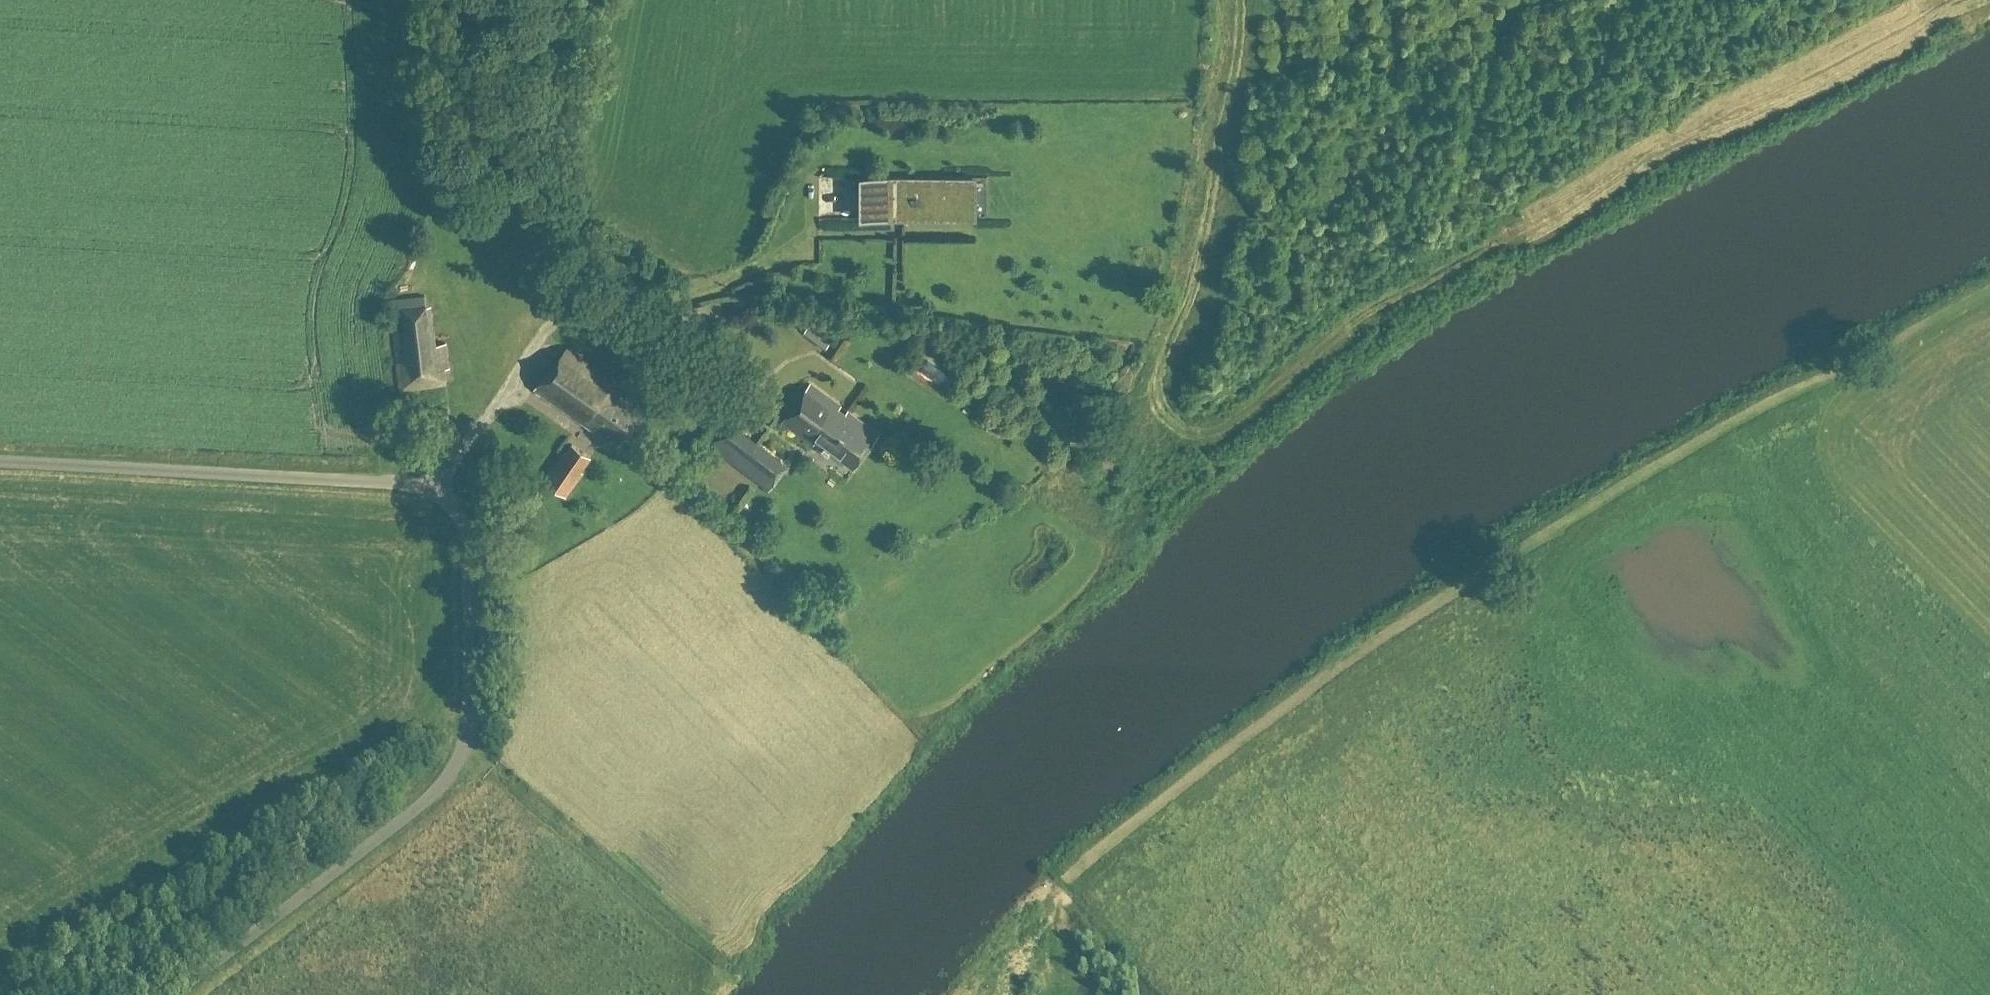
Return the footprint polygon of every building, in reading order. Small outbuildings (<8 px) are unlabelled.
[(857,212),(855,172),(822,174),(823,213),(857,212)] [(891,220),(891,176),(864,176),(864,220),(891,220)] [(973,220),(973,176),(905,176),(905,220),(973,220)] [(389,301),(391,321),(432,315),(429,294),(389,301)] [(449,343),(437,344),(395,350),(399,391),(436,387),(436,384),(447,384),(446,366),(450,366),(449,343)] [(535,390),(594,431),(595,430),(618,446),(650,406),(613,380),(612,382),(567,350),(535,390)] [(838,405),(811,385),(783,423),(812,444),(814,440),(851,467),(876,433),(845,410),(843,414),(836,409),(838,405)] [(769,491),(774,484),(787,467),(756,443),(754,446),(727,425),(710,446),(769,491)] [(444,435),(439,431),(435,436),(439,440),(444,435)] [(567,498),(584,473),(581,471),(590,457),(572,445),(566,453),(563,451),(543,482),(567,498)]
